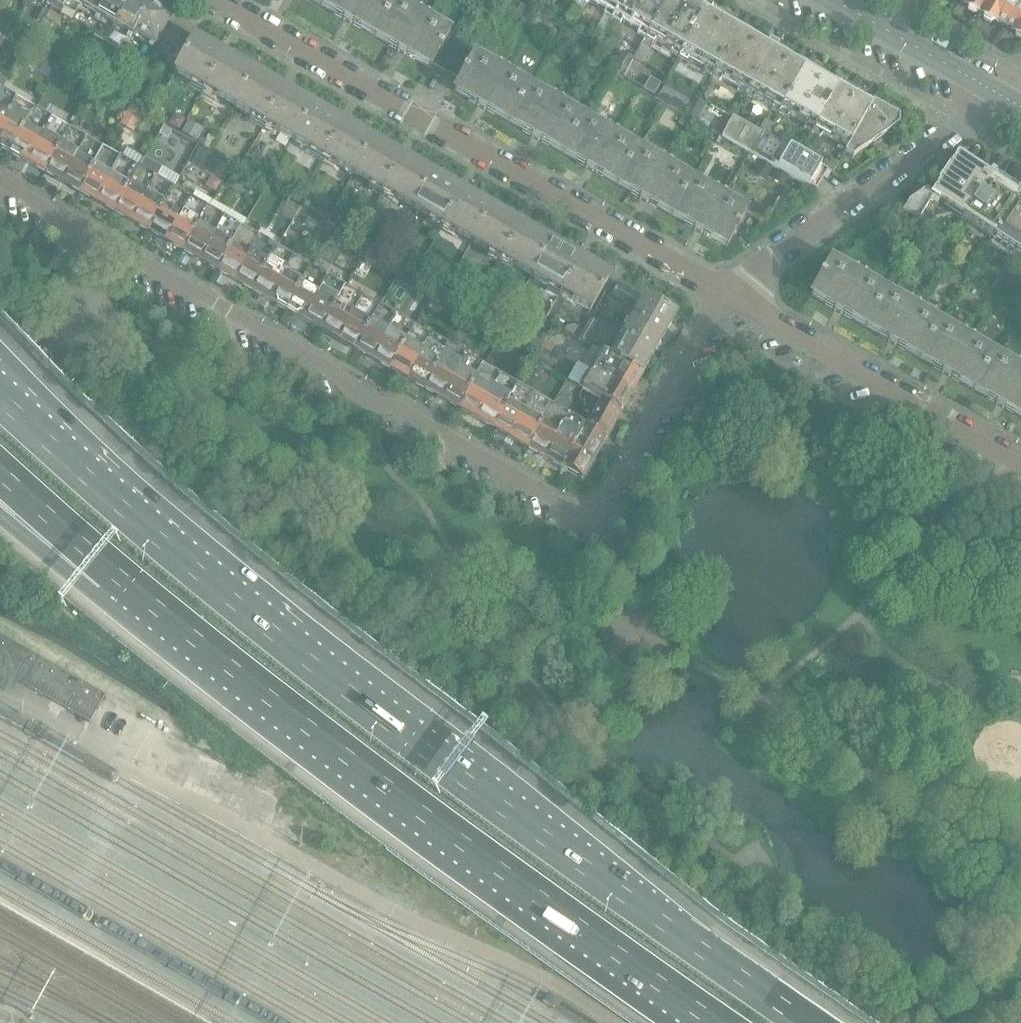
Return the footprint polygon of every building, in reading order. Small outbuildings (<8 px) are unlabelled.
[(53,6),(63,12),(67,4),(77,10),(79,6),(83,0),(57,0),(53,6)] [(130,0),(83,0),(79,6),(115,27),(130,0)] [(175,17),(145,0),(130,0),(115,27),(133,37),(135,33),(155,45),(160,36),(167,23),(169,21),(171,23),(175,17)] [(393,0),(325,0),(322,5),(376,36),(395,2),(393,0)] [(580,1),(587,5),(589,1),(606,11),(604,14),(612,19),(623,0),(580,0),(580,1)] [(612,19),(620,24),(622,20),(640,30),(638,33),(646,38),(668,0),(623,0),(612,19)] [(699,4),(693,0),(668,0),(646,38),(654,42),(656,39),(673,49),(671,52),(679,57),(707,8),(699,4)] [(989,0),(959,0),(968,5),(969,10),(974,13),(979,11),(982,13),(989,0)] [(1020,0),(989,0),(982,13),(983,14),(985,19),(990,22),(995,20),(1005,26),(1020,0)] [(1005,26),(1014,32),(1016,36),(1020,39),(1020,0),(1005,26)] [(450,33),(427,20),(395,2),(376,36),(431,68),(434,63),(446,42),(450,33)] [(531,12),(520,5),(513,17),(525,24),(531,12)] [(712,76),(741,27),(707,8),(679,57),(687,61),(689,58),(706,68),(704,71),(712,76)] [(43,9),(37,20),(42,22),(48,12),(43,9)] [(541,23),(533,19),(528,28),(536,33),(541,23)] [(168,40),(175,28),(167,23),(160,36),(168,40)] [(745,95),(773,45),(741,27),(712,76),(721,81),(723,77),(740,87),(737,90),(745,95)] [(175,44),(182,32),(175,28),(168,40),(175,44)] [(28,47),(34,36),(24,30),(18,41),(28,47)] [(562,31),(556,42),(564,46),(570,36),(562,31)] [(183,48),(190,36),(182,32),(175,44),(183,48)] [(119,46),(107,39),(96,33),(93,40),(115,52),(119,46)] [(39,35),(31,48),(49,58),(57,45),(39,35)] [(0,36),(0,50),(2,52),(9,41),(0,36)] [(254,73),(228,58),(194,39),(175,73),(235,107),(254,73)] [(447,71),(460,49),(446,42),(434,63),(447,71)] [(807,65),(782,50),(773,45),(745,95),(753,99),(755,96),(772,105),(770,109),(779,114),(807,65)] [(651,51),(642,46),(634,60),(643,65),(651,51)] [(462,79),(474,58),(460,49),(447,71),(462,79)] [(622,52),(610,73),(622,80),(634,59),(622,52)] [(37,70),(43,60),(33,55),(27,64),(37,70)] [(529,87),(506,74),(475,56),(474,58),(462,79),(455,91),(509,122),(529,87)] [(841,84),(833,79),(807,65),(779,114),(786,118),(788,115),(806,125),(804,128),(812,133),(841,84)] [(294,141),(314,107),(254,73),(235,107),(294,141)] [(650,78),(643,89),(653,95),(660,84),(650,78)] [(697,83),(691,93),(700,98),(706,88),(697,83)] [(897,126),(899,117),(841,84),(812,133),(820,138),(822,134),(840,144),(838,148),(854,157),(897,126)] [(664,86),(658,97),(665,101),(671,90),(664,86)] [(584,118),(561,105),(529,87),(509,122),(564,153),(584,118)] [(104,97),(94,91),(90,98),(100,104),(104,97)] [(707,101),(713,100),(714,98),(713,92),(710,91),(705,92),(703,95),(705,100),(707,101)] [(36,114),(1,95),(0,97),(0,146),(2,146),(1,147),(13,154),(36,114)] [(44,99),(38,110),(43,113),(49,102),(44,99)] [(144,114),(130,106),(120,123),(134,131),(144,114)] [(373,141),(347,126),(314,107),(294,141),(353,175),(373,141)] [(48,173),(70,134),(36,114),(13,154),(21,159),(21,158),(48,173)] [(183,120),(172,114),(166,124),(177,130),(183,120)] [(687,128),(690,122),(682,117),(679,124),(687,128)] [(617,184),(638,149),(584,118),(564,153),(617,184)] [(766,137),(757,132),(733,118),(721,137),(791,178),(792,177),(804,184),(803,185),(814,191),(826,172),(771,140),(766,137)] [(766,137),(772,125),(764,120),(757,132),(766,137)] [(181,133),(190,138),(196,126),(188,121),(181,133)] [(771,140),(778,128),(772,125),(766,137),(771,140)] [(105,154),(71,134),(70,134),(48,173),(83,193),(105,154)] [(432,175),(406,160),(373,141),(353,175),(413,209),(432,175)] [(692,180),(669,167),(638,149),(617,184),(672,215),(692,180)] [(873,149),(867,154),(871,161),(878,157),(873,149)] [(205,169),(212,157),(199,150),(192,162),(205,169)] [(992,172),(960,152),(960,151),(949,167),(948,167),(937,184),(938,185),(930,196),(933,199),(963,218),(992,172)] [(115,212),(138,172),(105,154),(83,193),(115,212)] [(771,168),(761,163),(755,173),(765,179),(771,168)] [(149,231),(171,192),(138,172),(115,212),(149,231)] [(779,172),(775,178),(783,183),(787,176),(779,172)] [(1020,196),(1020,191),(992,172),(963,218),(994,238),(1020,196)] [(492,209),(466,194),(432,175),(413,209),(472,243),(492,209)] [(230,176),(224,185),(239,193),(244,184),(230,176)] [(796,196),(803,185),(804,184),(792,177),(791,178),(777,200),(783,204),(791,193),(796,196)] [(747,211),(723,198),(692,180),(672,215),(727,246),(747,211)] [(183,251),(206,211),(171,192),(149,231),(183,251)] [(933,199),(930,196),(925,193),(908,205),(901,217),(916,226),(933,199)] [(994,238),(1020,256),(1020,196),(994,238)] [(291,222),(297,211),(287,205),(281,216),(291,222)] [(551,243),(525,228),(492,209),(472,243),(532,276),(551,243)] [(183,251),(218,270),(241,231),(246,221),(234,214),(228,224),(206,211),(183,251)] [(336,224),(331,232),(343,239),(348,231),(336,224)] [(252,290),(275,251),(241,231),(218,270),(252,290)] [(610,277),(585,262),(551,243),(532,276),(591,310),(610,277)] [(371,244),(365,255),(375,260),(381,250),(371,244)] [(286,310),(309,270),(275,251),(252,290),(277,304),(277,305),(286,310)] [(181,254),(177,262),(185,266),(190,259),(181,254)] [(865,326),(886,291),(831,259),(811,295),(865,326)] [(442,260),(433,276),(448,285),(456,269),(442,260)] [(405,264),(396,280),(413,289),(422,273),(405,264)] [(1004,266),(1000,273),(1010,278),(1014,272),(1004,266)] [(344,290),(310,271),(309,270),(286,310),(296,316),(297,315),(322,329),(344,290)] [(220,286),(225,279),(217,274),(212,282),(220,286)] [(619,299),(625,288),(619,285),(613,295),(619,299)] [(625,302),(631,292),(625,288),(619,299),(625,302)] [(356,348),(378,310),(344,290),(322,329),(356,348)] [(435,290),(430,299),(441,305),(446,296),(435,290)] [(940,322),(917,309),(908,303),(886,291),(865,326),(919,358),(940,322)] [(632,306),(638,295),(631,292),(625,302),(632,306)] [(638,309),(644,299),(638,295),(632,306),(638,309)] [(641,376),(675,316),(644,298),(644,299),(638,309),(610,358),(641,376)] [(412,329),(379,310),(378,310),(356,348),(390,368),(412,329)] [(586,345),(597,325),(590,321),(578,341),(586,345)] [(993,354),(970,340),(940,322),(919,358),(973,389),(993,354)] [(566,326),(564,329),(573,335),(578,326),(574,324),(566,326)] [(447,349),(413,330),(412,329),(390,368),(425,388),(447,349)] [(536,338),(542,342),(545,337),(539,334),(536,338)] [(531,336),(527,342),(538,349),(542,342),(531,336)] [(543,342),(539,348),(551,355),(555,349),(543,342)] [(503,351),(494,346),(486,361),(494,366),(503,351)] [(557,347),(553,354),(560,358),(564,352),(557,347)] [(621,411),(641,376),(610,358),(591,347),(580,365),(591,371),(582,387),(601,398),(600,399),(621,411)] [(481,369),(447,349),(425,388),(459,407),(481,369)] [(556,359),(539,349),(533,360),(550,369),(556,359)] [(993,354),(973,389),(1020,417),(1020,370),(993,354)] [(533,363),(528,371),(537,376),(542,368),(533,363)] [(516,389),(482,369),(481,369),(459,407),(494,427),(516,389)] [(540,403),(545,394),(530,386),(525,394),(516,389),(494,427),(528,447),(550,408),(540,403)] [(582,479),(621,411),(600,399),(584,428),(583,427),(561,466),(561,467),(582,479)] [(561,466),(583,427),(550,408),(528,447),(561,466)] [(104,697),(0,637),(0,671),(89,722),(104,697)]
